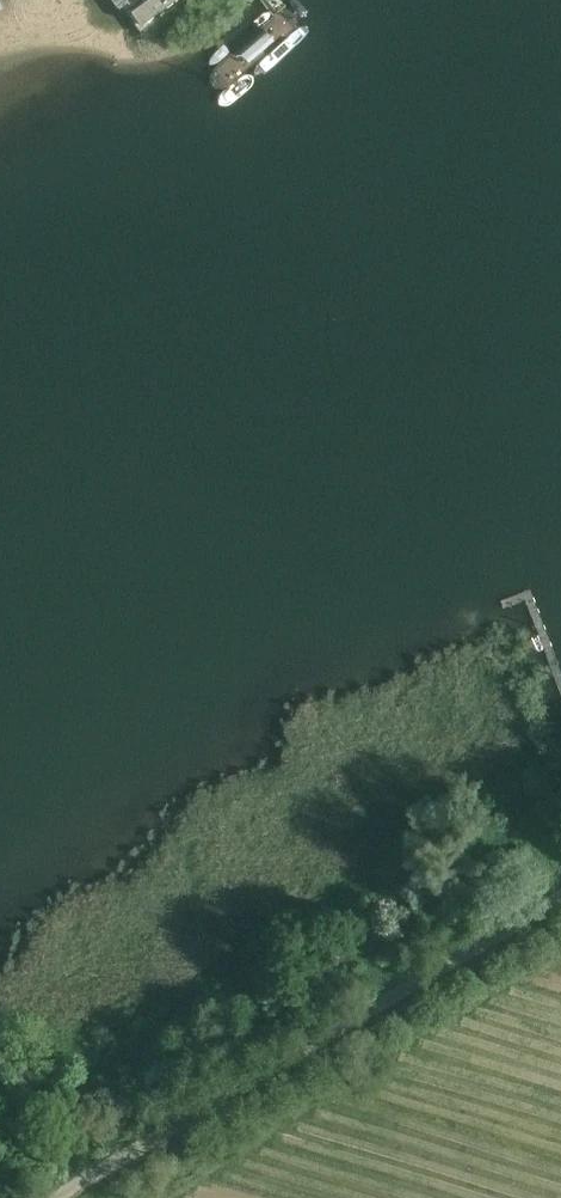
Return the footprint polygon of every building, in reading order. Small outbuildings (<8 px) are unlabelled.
[(142,5),(152,21),(185,0),(151,0),(142,5)]
